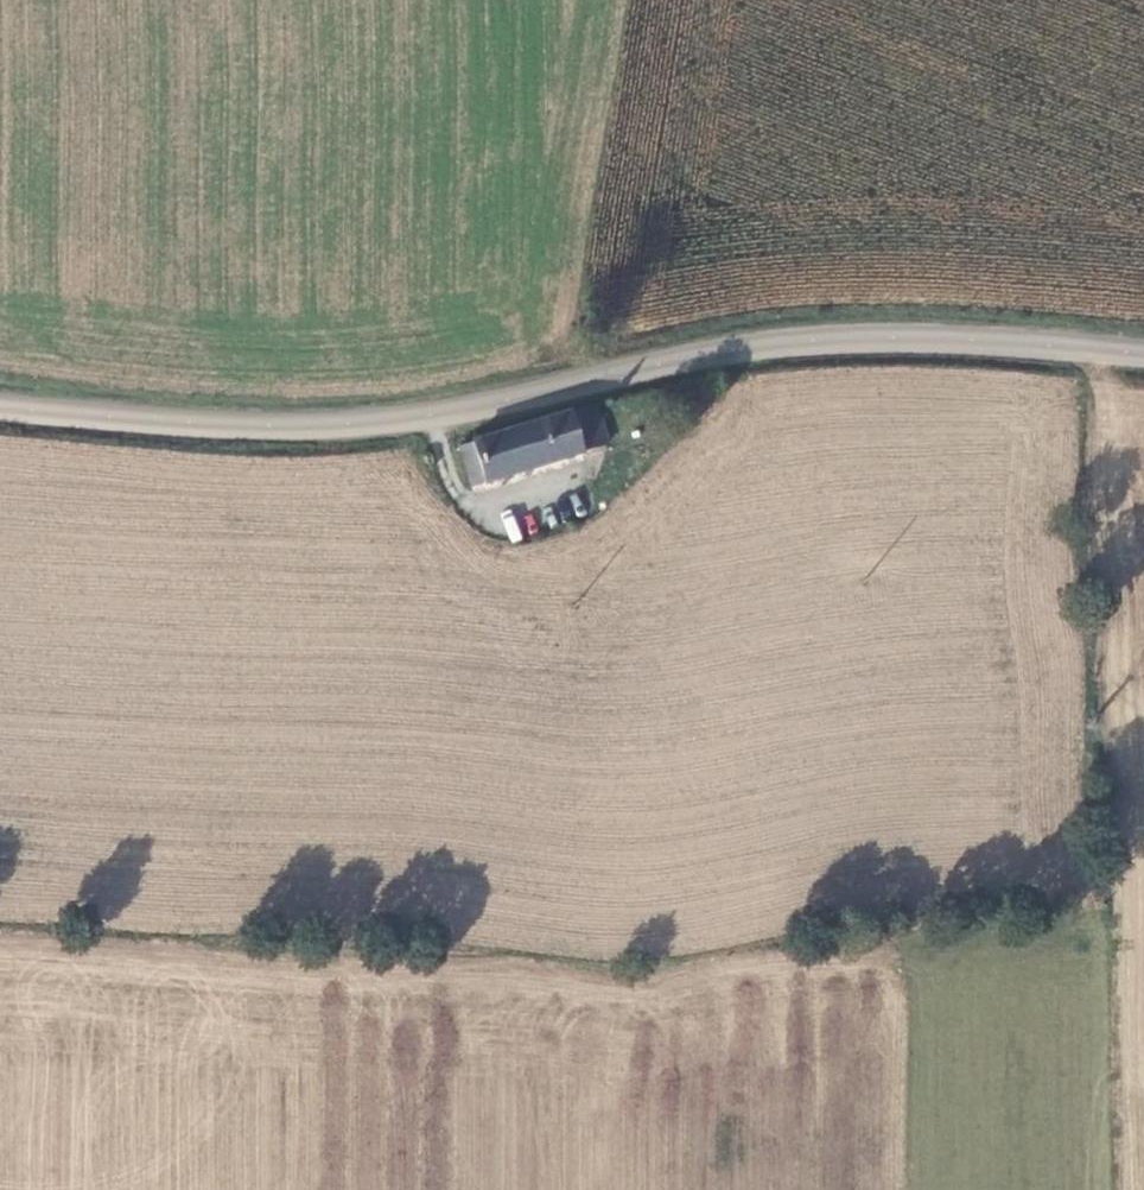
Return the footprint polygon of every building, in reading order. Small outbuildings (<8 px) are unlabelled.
[(469,482),(573,443),(587,436),(574,400),(457,445),(469,482)]
